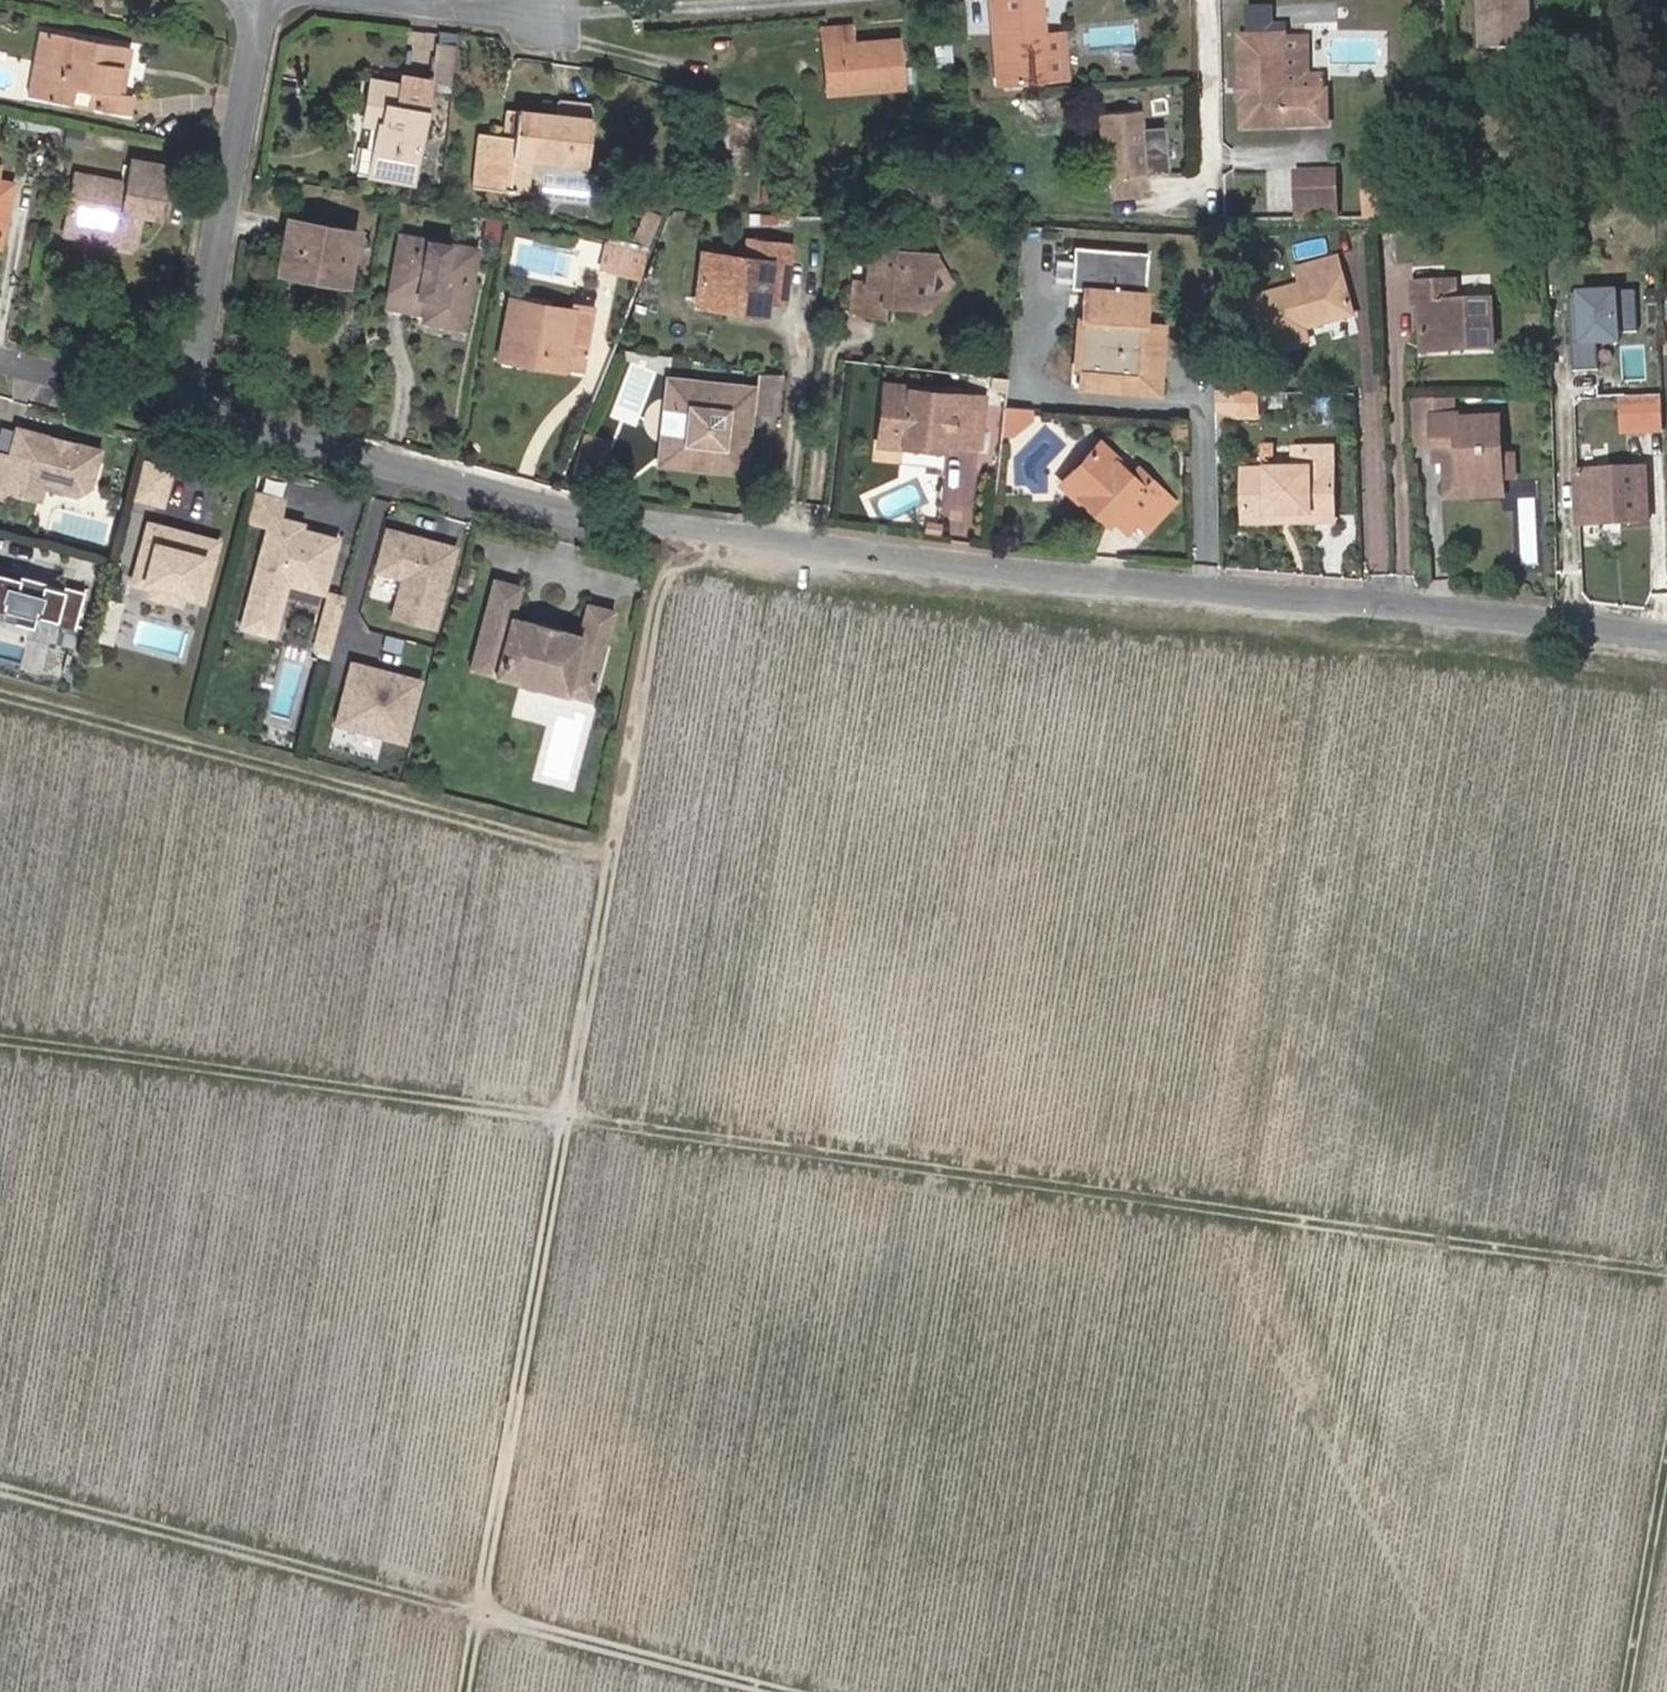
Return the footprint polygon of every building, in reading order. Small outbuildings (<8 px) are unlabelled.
[(1042,36),(1038,0),(991,0),(999,82),(1046,77),(1042,36)] [(1481,46),(1530,44),(1527,0),(1479,0),(1481,46)] [(1274,2),(1249,3),(1250,28),(1275,26),(1274,2)] [(861,84),(862,92),(902,88),(898,40),(853,44),(852,27),(823,30),(828,87),(861,84)] [(31,97),(47,100),(58,35),(42,32),(31,97)] [(1042,36),(1046,77),(1067,76),(1063,34),(1042,36)] [(58,35),(47,100),(130,115),(133,97),(117,94),(122,67),(126,67),(130,47),(58,35)] [(1242,37),(1245,123),(1325,121),(1323,75),(1307,76),(1306,35),(1242,37)] [(452,85),(457,43),(451,43),(441,41),(436,83),(452,85)] [(936,67),(951,66),(949,46),(934,47),(936,67)] [(373,78),(357,171),(413,180),(431,79),(404,74),(402,83),(373,78)] [(829,94),(862,92),(861,84),(828,87),(829,94)] [(525,138),(514,137),(490,134),(484,187),(508,190),(512,158),(530,160),(586,167),(593,105),(559,101),(558,112),(528,109),(525,138)] [(517,108),(514,137),(525,138),(528,109),(517,108)] [(1140,111),(1098,114),(1103,178),(1109,177),(1111,199),(1138,197),(1137,175),(1166,173),(1163,128),(1141,129),(1140,111)] [(62,126),(58,146),(94,154),(98,134),(62,126)] [(45,129),(43,145),(53,146),(55,131),(45,129)] [(480,133),(474,186),(484,187),(490,134),(480,133)] [(512,158),(508,190),(526,192),(530,160),(512,158)] [(137,240),(142,213),(159,216),(168,165),(134,159),(130,183),(77,173),(67,228),(137,240)] [(1364,177),(1364,204),(1378,203),(1377,177),(1364,177)] [(13,183),(0,180),(0,245),(13,183)] [(1296,227),(1335,226),(1334,189),(1295,190),(1296,227)] [(662,212),(664,209),(651,204),(649,207),(654,209),(662,212)] [(649,207),(649,209),(635,238),(648,244),(662,212),(654,209),(649,207)] [(503,219),(481,215),(477,238),(499,242),(503,219)] [(277,271),(345,284),(356,230),(288,217),(277,271)] [(428,305),(427,314),(426,319),(463,325),(477,248),(401,234),(389,298),(428,305)] [(772,264),(787,265),(790,239),(747,234),(744,252),(703,247),(698,291),(737,295),(736,303),(766,307),(768,294),(772,264)] [(605,246),(600,269),(637,277),(642,255),(605,246)] [(1142,324),(1146,252),(1072,248),(1070,289),(1084,290),(1079,389),(1157,393),(1158,374),(1139,373),(1142,324)] [(919,306),(925,258),(869,252),(866,283),(854,282),(850,312),(883,316),(884,302),(897,303),(919,306)] [(1307,339),(1304,325),(1353,313),(1337,254),(1297,264),(1302,283),(1253,295),(1267,349),(1307,339)] [(930,259),(925,258),(919,306),(924,306),(947,282),(932,262),(930,259)] [(772,264),(768,294),(783,296),(787,265),(772,264)] [(1468,349),(1494,348),(1492,300),(1457,302),(1456,281),(1414,284),(1415,307),(1421,307),(1423,343),(1468,341),(1468,349)] [(1638,328),(1640,288),(1575,286),(1573,365),(1602,366),(1602,343),(1624,343),(1624,327),(1638,328)] [(698,291),(697,299),(736,303),(737,295),(698,291)] [(428,305),(389,298),(388,307),(427,314),(428,305)] [(564,366),(565,360),(583,363),(594,313),(576,309),(575,311),(513,299),(501,359),(563,370),(564,366)] [(883,316),(897,303),(884,302),(883,316)] [(1142,324),(1139,373),(1158,374),(1160,325),(1142,324)] [(583,363),(565,360),(564,366),(582,369),(583,363)] [(766,369),(764,410),(783,411),(785,370),(766,369)] [(691,432),(668,428),(665,451),(740,461),(743,439),(739,439),(743,408),(748,409),(751,387),(675,377),(672,399),(695,402),(691,432)] [(880,430),(905,432),(904,438),(914,439),(913,444),(944,447),(945,440),(962,442),(966,397),(884,389),(880,430)] [(1661,391),(1620,395),(1624,429),(1665,425),(1661,391)] [(966,397),(962,442),(945,440),(944,447),(977,451),(982,399),(966,397)] [(695,402),(672,399),(668,428),(691,432),(695,402)] [(1223,417),(1241,417),(1241,402),(1224,401),(1223,417)] [(1412,403),(1413,443),(1435,442),(1458,442),(1457,422),(1457,417),(1431,418),(1431,403),(1412,403)] [(1003,406),(1000,437),(1010,438),(1030,422),(1032,408),(1003,406)] [(1473,495),(1472,483),(1501,482),(1500,460),(1499,421),(1457,422),(1458,442),(1435,442),(1436,461),(1445,461),(1447,496),(1473,495)] [(14,428),(6,456),(0,454),(0,488),(34,497),(38,484),(71,492),(84,485),(94,450),(63,441),(62,445),(49,442),(50,438),(14,428)] [(1651,469),(1665,468),(1664,429),(1649,430),(1651,469)] [(904,438),(905,432),(880,430),(879,440),(913,444),(914,439),(904,438)] [(1140,483),(1129,472),(1097,442),(1070,470),(1086,485),(1079,493),(1107,520),(1112,515),(1125,528),(1136,517),(1163,488),(1149,475),(1140,483)] [(1311,514),(1311,522),(1335,522),(1334,448),(1292,449),(1292,470),(1244,470),(1245,523),(1268,523),(1268,515),(1311,514)] [(1500,460),(1501,482),(1515,481),(1514,459),(1500,460)] [(167,469),(138,461),(129,495),(158,503),(167,469)] [(1140,483),(1149,475),(1137,463),(1129,472),(1140,483)] [(1619,520),(1620,525),(1645,524),(1643,468),(1579,471),(1581,521),(1619,520)] [(1079,493),(1086,485),(1070,470),(1063,477),(1079,493)] [(1501,482),(1472,483),(1473,495),(1502,494),(1501,482)] [(1163,488),(1136,517),(1148,528),(1175,500),(1163,488)] [(289,520),(266,514),(236,626),(268,635),(282,582),(318,592),(333,538),(297,528),(287,526),(289,520)] [(1268,515),(1268,523),(1311,522),(1311,514),(1268,515)] [(144,522),(130,576),(199,594),(214,540),(189,534),(188,539),(176,536),(177,531),(144,522)] [(382,527),(371,568),(398,576),(388,614),(430,625),(451,545),(382,527)] [(177,531),(176,536),(188,539),(189,534),(177,531)] [(30,622),(31,616),(71,627),(81,589),(60,583),(59,586),(15,575),(7,573),(9,566),(0,564),(0,614),(30,622)] [(9,566),(7,573),(15,575),(17,568),(9,566)] [(199,594),(130,576),(128,582),(147,586),(145,594),(177,603),(179,594),(198,600),(199,594)] [(490,579),(467,668),(587,699),(610,609),(583,603),(575,633),(508,617),(516,586),(490,579)] [(310,644),(327,648),(341,595),(324,591),(310,644)] [(306,657),(323,661),(327,648),(310,644),(306,657)] [(346,661),(330,722),(398,740),(414,679),(346,661)]
